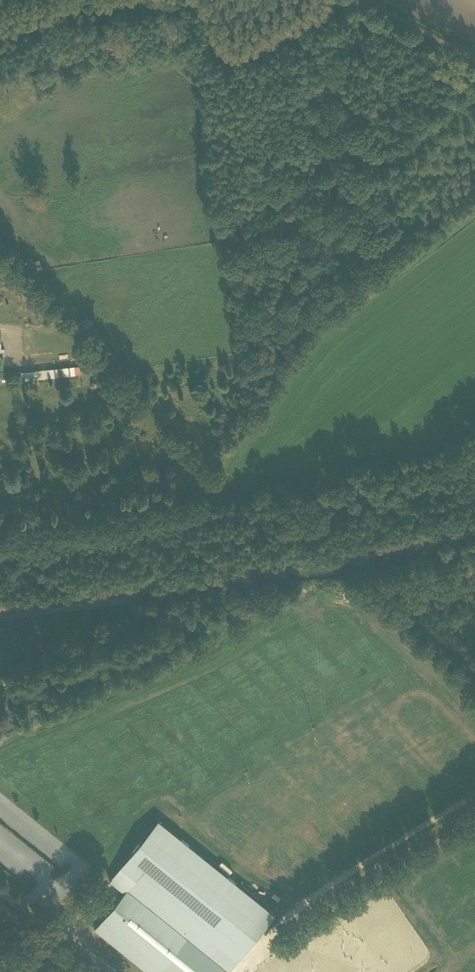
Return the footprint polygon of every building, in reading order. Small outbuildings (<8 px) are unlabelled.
[(80,366),(20,370),(21,378),(80,375),(80,366)] [(228,971),(275,914),(158,820),(109,880),(124,893),(94,930),(147,971),(228,971)] [(0,932),(0,948),(11,943),(4,930),(0,932)]
